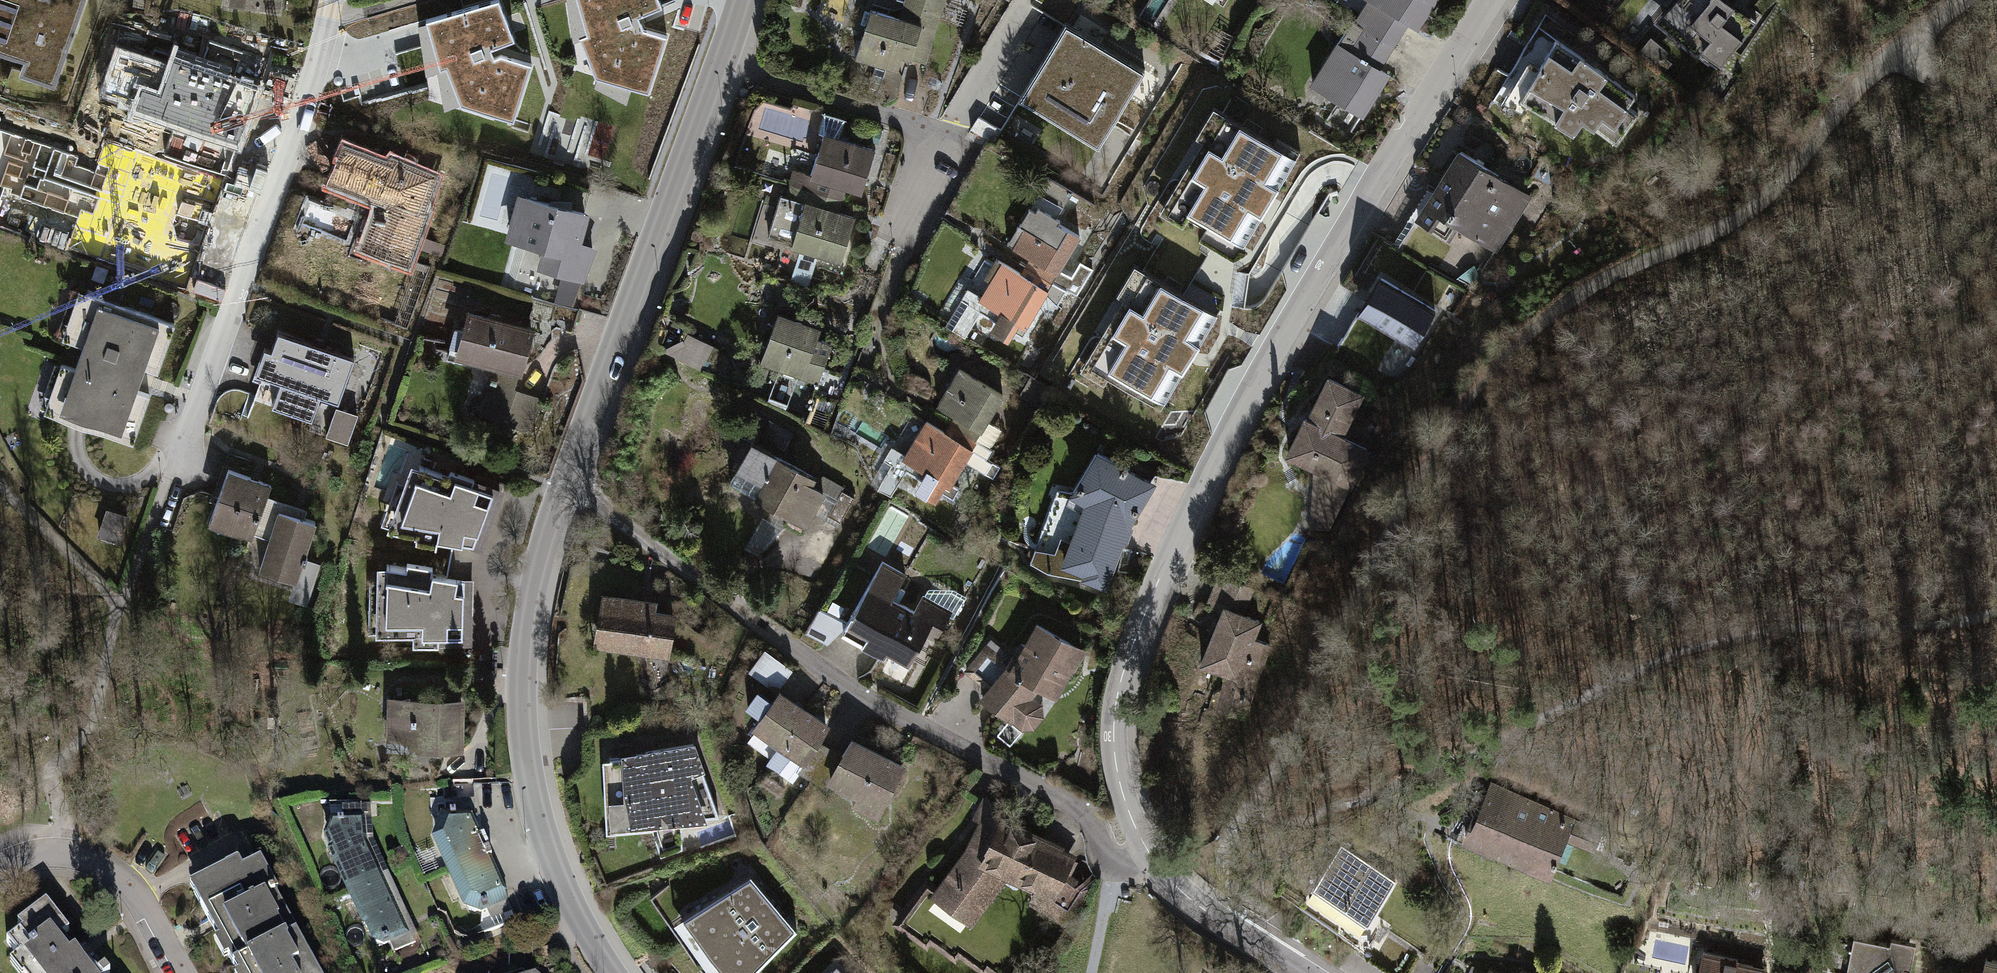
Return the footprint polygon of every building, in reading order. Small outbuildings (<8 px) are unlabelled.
[(54,84),(83,0),(0,0),(0,49),(25,57),(20,72),(54,84)] [(133,8),(146,9),(147,0),(133,0),(133,8)] [(441,67),(447,65),(462,103),(513,120),(530,64),(501,55),(494,58),(490,47),(513,38),(498,0),(497,0),(427,20),(441,67)] [(589,34),(582,36),(596,74),(647,91),(664,37),(644,31),(637,14),(659,5),(657,0),(580,0),(589,34)] [(914,4),(941,13),(945,0),(915,0),(914,4)] [(1354,21),(1393,46),(1408,22),(1417,28),(1434,0),(1368,0),(1354,21)] [(1751,27),(1730,9),(1734,4),(1729,0),(1681,0),(1663,22),(1718,67),(1751,27)] [(925,63),(941,13),(914,4),(909,21),(871,10),(856,58),(898,70),(902,56),(925,63)] [(1755,21),(1734,4),(1730,9),(1751,27),(1755,21)] [(1379,69),(1393,46),(1354,21),(1340,44),(1338,42),(1313,83),(1363,114),(1388,74),(1379,69)] [(1098,147),(1145,71),(1066,22),(1019,98),(1098,147)] [(1638,52),(1654,64),(1662,54),(1664,56),(1669,51),(1651,36),(1638,52)] [(1635,96),(1556,39),(1527,88),(1548,102),(1554,92),(1574,106),(1561,124),(1573,131),(1582,118),(1616,143),(1638,113),(1628,106),(1635,96)] [(1653,65),(1663,73),(1672,62),(1664,56),(1662,54),(1654,64),(1653,65)] [(246,104),(252,90),(224,80),(220,92),(205,87),(209,74),(171,61),(165,80),(159,78),(149,107),(166,113),(168,107),(211,123),(207,132),(238,143),(248,116),(237,112),(241,102),(246,104)] [(259,92),(252,90),(246,104),(241,102),(237,112),(248,116),(238,143),(241,144),(259,92)] [(862,192),(875,150),(838,139),(844,120),(825,114),(819,133),(824,134),(811,176),(795,171),(791,184),(803,188),(840,199),(844,186),(862,192)] [(1173,202),(1243,244),(1300,151),(1277,137),(1273,143),(1226,115),(1210,142),(1204,138),(1183,171),(1190,175),(1173,202)] [(1002,131),(978,117),(971,130),(995,144),(1002,131)] [(421,214),(435,180),(409,170),(401,165),(392,166),(344,147),(332,179),(381,199),(389,202),(383,218),(377,218),(377,222),(378,222),(371,240),(405,255),(401,263),(407,265),(427,217),(421,214)] [(1504,178),(1459,150),(1417,217),(1448,236),(1456,222),(1497,248),(1529,199),(1513,189),(1504,178)] [(109,230),(157,247),(157,246),(171,208),(175,195),(126,178),(126,180),(96,169),(87,194),(118,205),(109,230)] [(1566,195),(1564,177),(1553,176),(1556,198),(1566,195)] [(1570,179),(1564,177),(1566,195),(1572,191),(1570,179)] [(1029,206),(1054,221),(1071,193),(1046,178),(1029,206)] [(787,197),(805,202),(801,191),(803,188),(791,184),(787,197)] [(841,259),(854,217),(836,212),(840,199),(803,188),(801,191),(805,202),(805,207),(780,200),(768,237),(801,247),(817,252),(841,259)] [(584,213),(523,196),(510,240),(542,248),(542,247),(550,249),(568,254),(563,272),(584,278),(592,249),(575,244),(584,213)] [(389,202),(381,199),(360,250),(406,268),(407,265),(401,263),(405,255),(371,240),(378,222),(377,222),(377,218),(383,218),(389,202)] [(1029,267),(1051,281),(1078,236),(1054,221),(1029,206),(1019,223),(1025,226),(1023,229),(1017,225),(1007,242),(1034,259),(1029,267)] [(236,231),(171,208),(157,246),(165,249),(175,221),(207,232),(197,260),(203,263),(214,234),(232,241),(236,231)] [(175,221),(165,249),(197,260),(207,232),(175,221)] [(817,252),(801,247),(791,277),(808,283),(817,252)] [(568,254),(550,249),(545,267),(563,272),(568,254)] [(981,300),(1024,326),(1051,281),(1029,267),(1024,276),(1003,264),(981,300)] [(1137,394),(1160,408),(1217,314),(1147,272),(1131,299),(1124,295),(1104,329),(1111,333),(1095,359),(1141,387),(1137,394)] [(1428,275),(1421,290),(1441,300),(1448,285),(1428,275)] [(1435,310),(1379,276),(1357,312),(1397,336),(1417,348),(1419,345),(1414,343),(1435,310)] [(70,338),(86,294),(72,289),(57,333),(70,338)] [(157,370),(174,324),(86,292),(86,294),(70,338),(69,339),(84,344),(76,368),(69,366),(68,368),(52,411),(52,412),(133,441),(150,394),(137,390),(145,366),(157,370)] [(517,369),(520,370),(531,331),(469,313),(458,351),(501,364),(493,389),(484,414),(526,429),(537,398),(512,388),(517,369)] [(778,313),(761,359),(842,389),(847,376),(824,367),(832,344),(816,339),(820,329),(778,313)] [(262,374),(338,402),(354,358),(278,331),(271,349),(262,374)] [(708,343),(688,334),(678,357),(697,366),(708,343)] [(1417,348),(1397,336),(1386,354),(1406,366),(1417,348)] [(262,374),(271,349),(265,347),(255,372),(262,374)] [(39,407),(52,411),(68,368),(54,363),(39,407)] [(986,422),(1003,395),(960,369),(937,405),(958,418),(953,426),(976,439),(986,422)] [(1359,394),(1329,379),(1309,421),(1306,419),(1289,453),(1315,466),(1314,494),(1338,506),(1366,449),(1339,436),(1359,394)] [(357,415),(336,408),(326,436),(347,443),(357,415)] [(948,434),(926,421),(906,454),(899,466),(906,470),(922,479),(917,488),(935,499),(940,491),(953,498),(959,488),(950,483),(964,460),(993,478),(1000,466),(987,458),(993,449),(990,448),(976,439),(953,426),(948,434)] [(976,439),(990,448),(1000,431),(986,422),(976,439)] [(760,446),(753,442),(730,482),(789,516),(786,523),(801,531),(822,495),(823,492),(810,484),(814,477),(780,458),(785,449),(782,448),(790,434),(772,424),(760,446)] [(899,466),(906,454),(891,445),(883,459),(891,463),(877,487),(890,496),(906,470),(899,466)] [(1135,510),(1150,484),(1126,469),(1128,466),(1123,463),(1121,466),(1097,452),(1072,494),(1056,490),(1031,562),(1048,572),(1068,576),(1070,570),(1105,584),(1119,547),(1127,526),(1128,526),(1138,511),(1135,510)] [(480,547),(500,494),(472,484),(474,478),(450,469),(448,475),(420,465),(412,486),(396,529),(396,530),(416,534),(415,541),(436,544),(437,538),(474,545),(480,547)] [(266,497),(271,485),(229,470),(209,523),(251,538),(254,532),(257,524),(266,497)] [(822,495),(835,502),(842,490),(844,486),(817,472),(814,477),(810,484),(823,492),(822,495)] [(1127,526),(1119,547),(1130,550),(1173,479),(1156,476),(1150,484),(1135,510),(1138,511),(1128,526),(1127,526)] [(396,529),(412,486),(397,480),(381,524),(396,529)] [(835,502),(828,515),(840,522),(854,497),(842,490),(835,502)] [(1338,506),(1314,494),(1313,524),(1328,526),(1338,506)] [(304,555),(315,522),(290,513),(292,506),(266,497),(257,524),(273,529),(270,538),(260,569),(295,581),(301,561),(305,562),(307,556),(304,555)] [(127,517),(108,510),(99,534),(118,541),(127,517)] [(745,548),(757,556),(781,529),(762,518),(745,548)] [(257,524),(254,532),(270,538),(273,529),(257,524)] [(305,562),(301,561),(295,581),(289,599),(305,604),(317,567),(305,562)] [(385,633),(385,634),(413,635),(413,645),(438,646),(438,635),(470,636),(471,579),(464,579),(431,573),(432,567),(407,562),(406,568),(387,565),(386,580),(385,633)] [(887,650),(908,662),(927,629),(937,635),(948,615),(949,614),(922,598),(914,612),(897,602),(904,591),(896,587),(903,574),(881,562),(843,629),(864,641),(862,643),(884,655),(887,650)] [(1251,587),(1220,574),(1207,604),(1223,611),(1202,662),(1225,672),(1232,691),(1239,694),(1239,714),(1245,716),(1269,644),(1252,636),(1259,621),(1241,613),(1251,587)] [(368,633),(385,633),(386,580),(370,579),(368,633)] [(927,590),(922,598),(949,614),(948,615),(953,617),(964,597),(953,590),(927,590)] [(598,639),(667,651),(673,616),(652,612),(652,603),(606,595),(598,639)] [(841,628),(844,622),(819,608),(806,630),(827,642),(841,628)] [(1081,650),(1039,626),(1027,646),(1021,645),(1013,659),(1004,654),(999,659),(986,647),(967,670),(989,690),(986,693),(981,695),(981,697),(986,697),(1011,718),(1012,717),(1023,726),(1033,726),(1040,716),(1040,705),(1029,696),(1040,684),(1054,693),(1069,667),(1071,667),(1081,650)] [(792,670),(765,650),(749,672),(776,692),(792,670)] [(1232,691),(1225,672),(1224,711),(1239,714),(1239,694),(1232,691)] [(816,743),(826,728),(779,694),(773,702),(759,693),(748,709),(761,719),(755,727),(759,729),(752,738),(753,745),(769,756),(775,754),(768,763),(790,779),(797,770),(812,778),(829,751),(816,743)] [(459,748),(460,701),(406,699),(406,719),(393,719),(393,745),(443,746),(443,749),(459,748)] [(393,699),(393,719),(406,719),(406,699),(393,699)] [(610,756),(613,821),(719,815),(693,743),(655,748),(654,736),(639,737),(639,743),(618,743),(618,755),(610,756)] [(878,812),(902,767),(852,741),(841,758),(829,751),(812,778),(827,788),(832,779),(861,794),(856,801),(878,812)] [(1474,814),(1466,833),(1492,844),(1491,846),(1550,872),(1566,836),(1593,848),(1601,829),(1565,813),(1564,815),(1520,796),(1515,807),(1486,795),(1477,815),(1474,814)] [(452,801),(453,813),(455,813),(455,818),(470,817),(475,816),(474,800),(452,801)] [(1064,874),(1070,862),(1056,854),(1059,848),(1004,820),(1005,816),(995,812),(997,807),(986,802),(979,814),(985,817),(968,848),(936,891),(972,918),(1007,871),(1037,888),(1030,899),(1041,906),(1045,903),(1065,913),(1083,887),(1064,874)] [(342,808),(342,821),(343,821),(343,826),(364,824),(366,844),(381,876),(388,873),(373,842),(370,806),(342,808)] [(435,833),(451,868),(478,856),(486,852),(488,851),(489,848),(485,838),(479,836),(475,838),(467,821),(470,820),(470,817),(455,818),(455,813),(453,813),(442,814),(435,833)] [(330,849),(350,891),(381,876),(366,844),(364,824),(343,826),(343,821),(342,821),(330,822),(326,834),(331,845),(330,849)] [(1368,921),(1395,880),(1341,844),(1299,906),(1334,929),(1348,908),(1368,921)] [(486,852),(478,856),(484,868),(487,867),(489,871),(500,896),(486,903),(488,908),(488,909),(508,900),(486,852)] [(486,903),(500,896),(489,871),(487,867),(484,868),(478,856),(451,868),(469,907),(481,911),(488,908),(486,903)] [(228,955),(234,965),(267,946),(268,948),(296,933),(297,932),(274,889),(276,888),(260,858),(242,868),(237,859),(225,866),(230,874),(194,894),(219,938),(223,936),(232,953),(228,955)] [(230,874),(225,866),(190,885),(194,894),(230,874)] [(420,942),(388,873),(381,876),(405,929),(387,938),(389,942),(388,943),(394,954),(420,942)] [(751,873),(684,912),(731,972),(750,972),(797,929),(751,873)] [(381,876),(350,891),(366,926),(369,927),(377,943),(383,945),(388,943),(389,942),(387,938),(405,929),(381,876)] [(56,940),(61,936),(69,930),(46,901),(18,923),(22,929),(6,942),(18,956),(29,971),(26,972),(82,972),(56,940)] [(684,912),(674,918),(697,964),(706,972),(731,972),(684,912)] [(296,933),(268,948),(267,946),(234,965),(238,972),(242,972),(243,972),(319,972),(296,933)] [(1840,969),(1846,970),(1858,972),(1860,972),(1904,972),(1905,966),(1911,967),(1916,942),(1891,937),(1890,942),(1854,934),(1853,941),(1847,940),(1840,969)] [(80,950),(76,954),(61,936),(56,940),(82,972),(99,972),(80,950)] [(232,953),(223,936),(219,938),(217,939),(226,956),(228,955),(232,953)] [(1699,972),(1763,972),(1765,965),(1737,960),(1738,957),(1704,950),(1699,972)] [(29,971),(18,956),(10,963),(18,972),(26,972),(29,971)] [(1982,972),(1996,972),(1996,961),(1986,958),(1982,972)]
